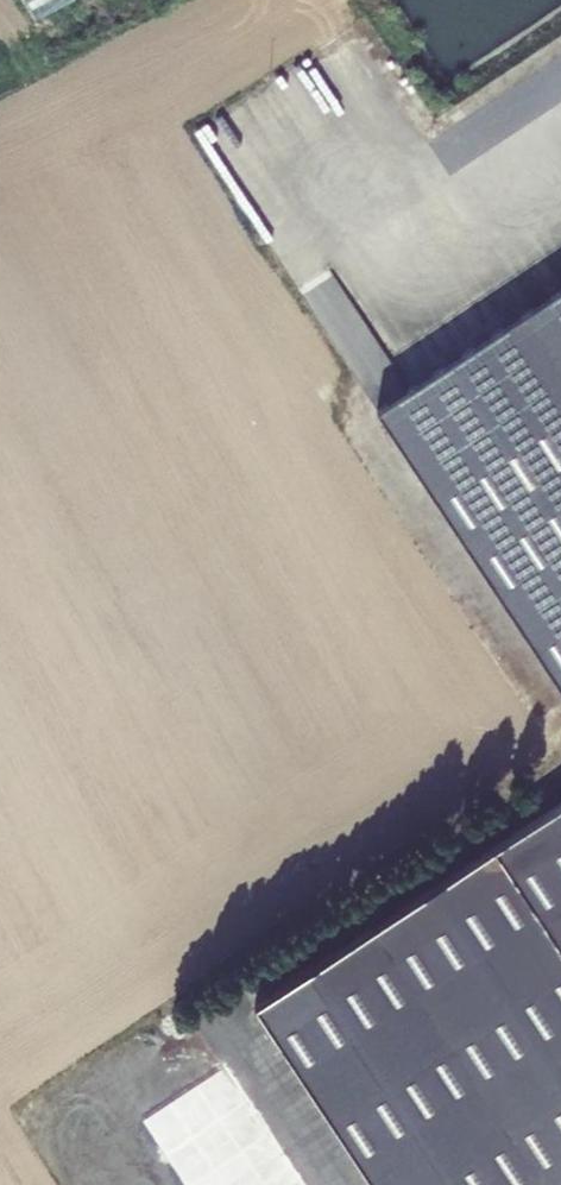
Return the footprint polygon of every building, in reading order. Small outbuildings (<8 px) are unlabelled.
[(34,18),(61,0),(23,0),(34,18)] [(376,411),(560,691),(560,288),(376,411)] [(253,1007),(371,1184),(560,1184),(560,804),(253,1007)]
